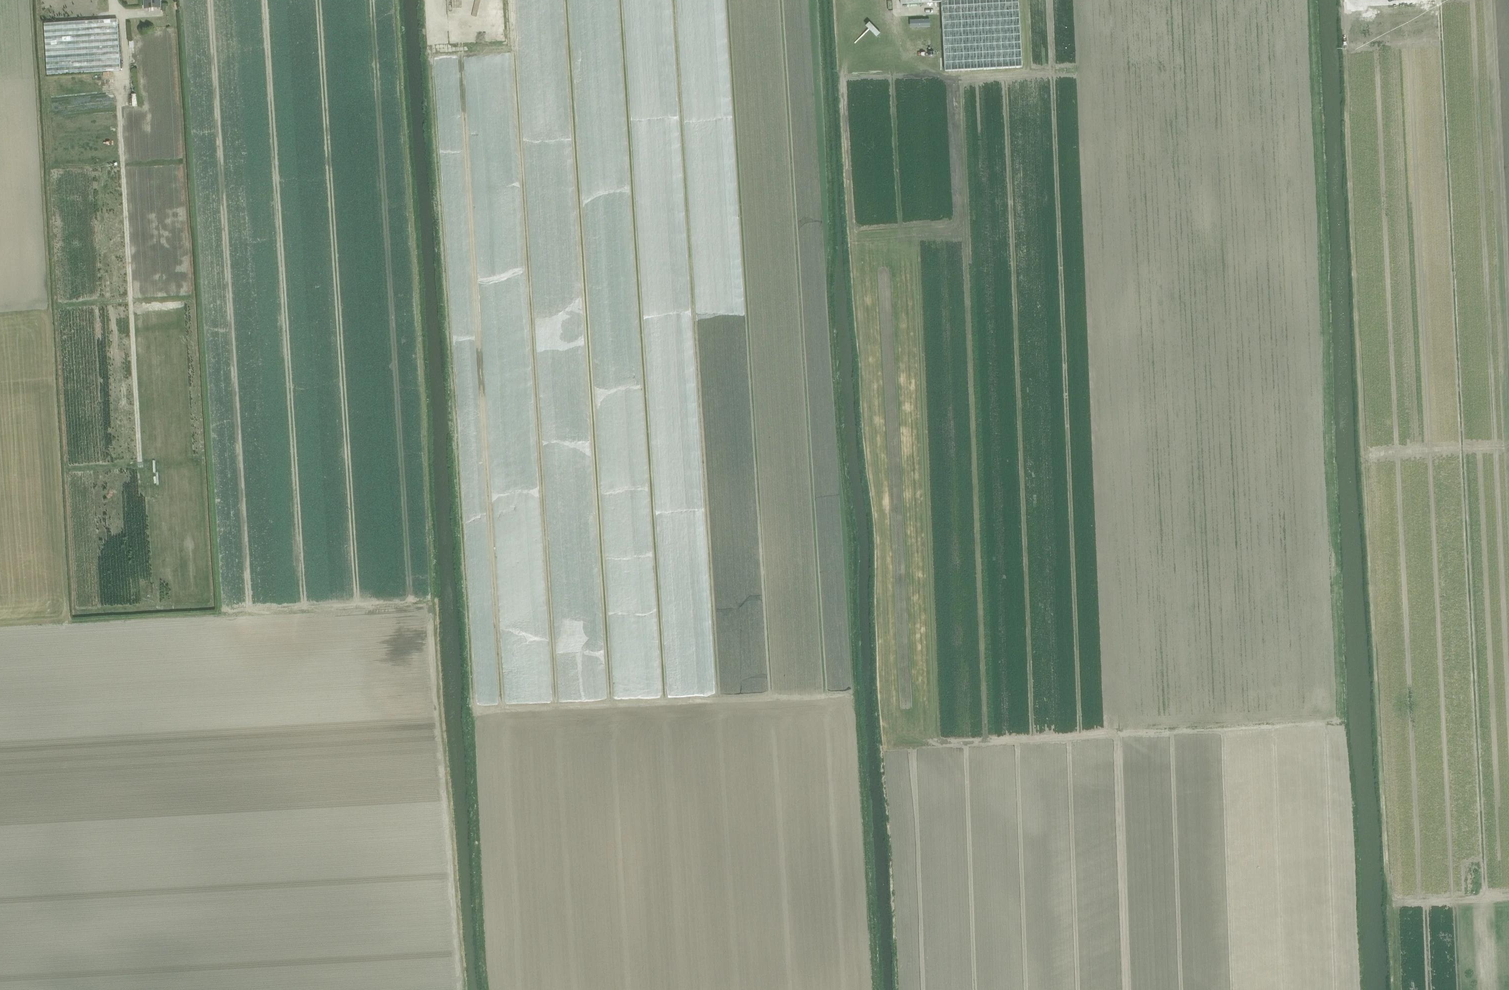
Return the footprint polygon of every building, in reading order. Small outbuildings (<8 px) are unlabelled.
[(510,41),(509,25),(501,25),(508,23),(507,0),(451,0),(453,43),(510,41)] [(945,71),(1022,67),(1019,0),(941,0),(945,71)] [(117,19),(44,23),(48,75),(120,70),(117,19)]
